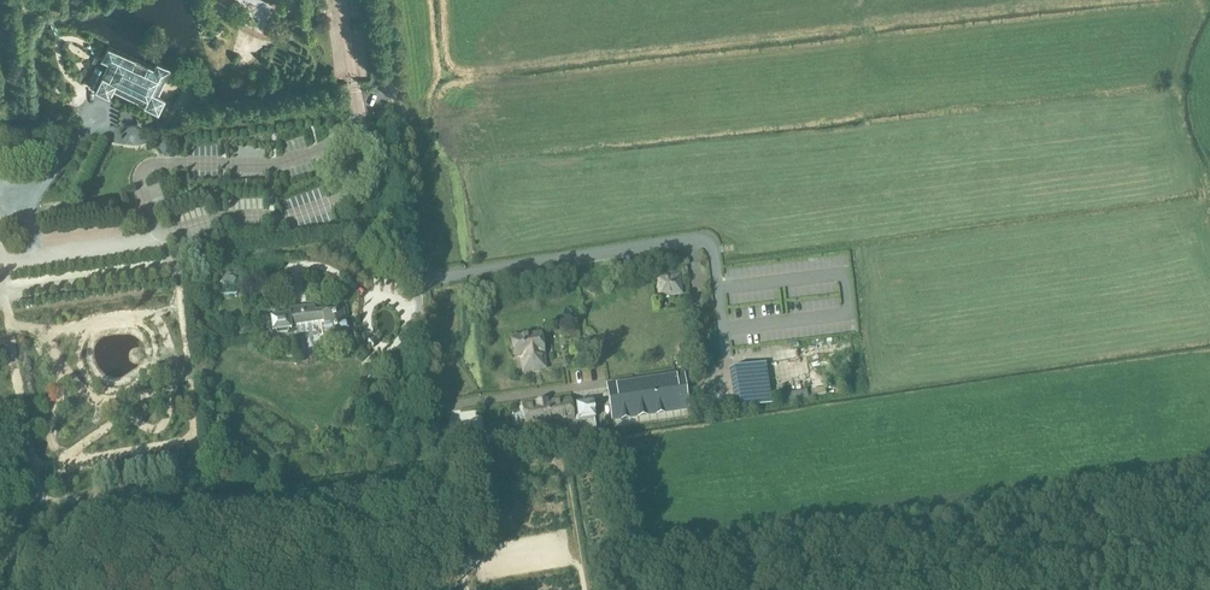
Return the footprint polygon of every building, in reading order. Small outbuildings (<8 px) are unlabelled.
[(135,59),(109,46),(108,46),(108,47),(102,60),(108,63),(105,69),(96,89),(109,96),(112,89),(158,111),(165,98),(158,94),(171,68),(162,64),(157,62),(154,68),(135,59)] [(671,275),(687,273),(686,264),(670,266),(671,275)] [(656,278),(659,299),(684,296),(681,275),(656,278)] [(322,326),(322,327),(323,335),(323,336),(324,336),(325,336),(327,336),(328,347),(342,346),(342,349),(353,348),(351,337),(348,337),(345,317),(349,317),(347,306),(336,308),(337,311),(324,313),(324,309),(316,310),(316,307),(289,310),(289,314),(272,316),(274,331),(277,330),(277,332),(278,333),(279,334),(288,332),(289,332),(289,331),(289,329),(292,328),(292,325),(324,320),(325,324),(323,325),(322,325),(322,326)] [(525,371),(545,368),(543,352),(544,352),(541,334),(513,338),(516,356),(523,355),(525,371)] [(774,404),(767,364),(729,370),(736,411),(774,404)] [(668,377),(668,378),(607,387),(611,415),(687,404),(684,382),(691,381),(690,374),(677,376),(668,377)] [(527,429),(575,422),(571,397),(547,401),(537,402),(537,403),(523,405),(527,429)] [(593,402),(575,405),(578,422),(596,419),(593,402)]
